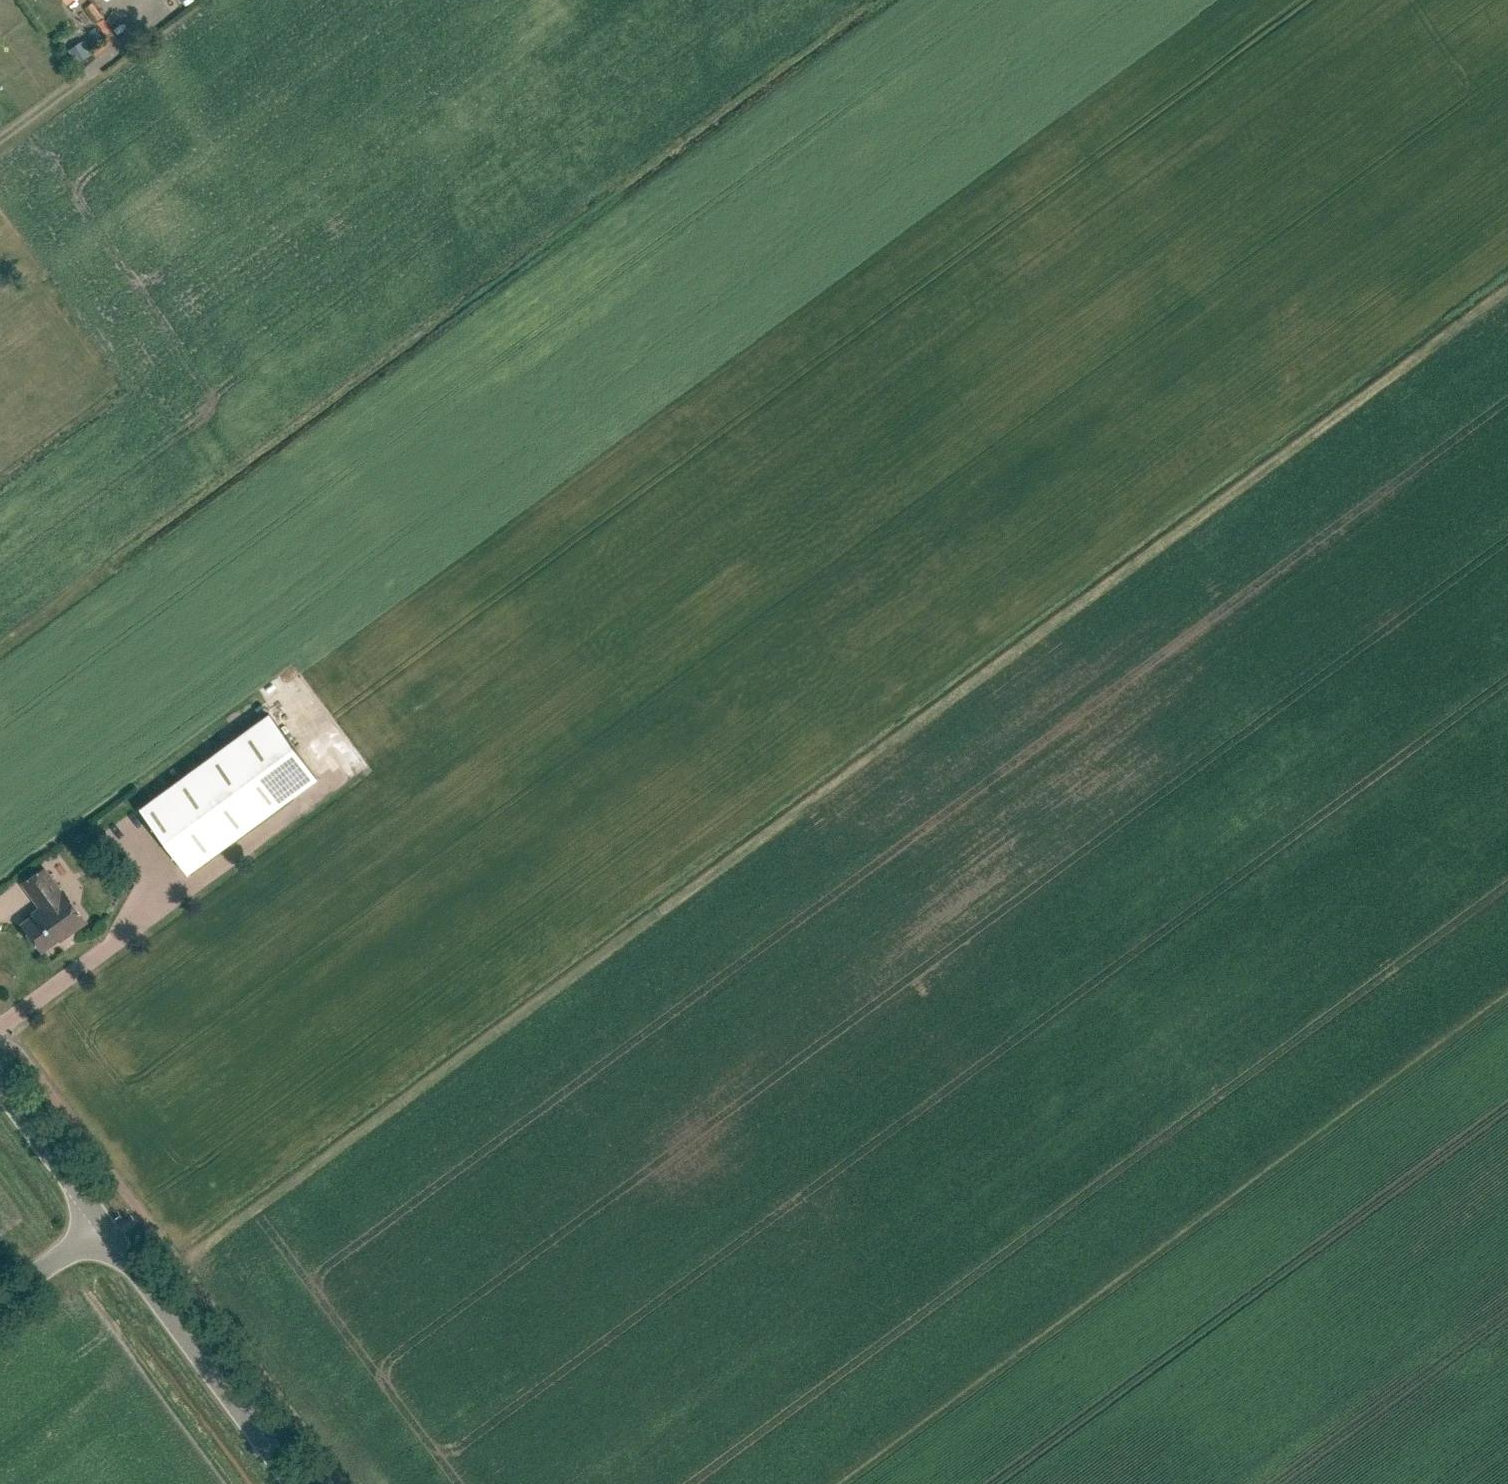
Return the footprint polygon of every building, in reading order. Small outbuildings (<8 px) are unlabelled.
[(92,54),(85,43),(70,52),(77,64),(92,54)] [(268,711),(263,704),(256,709),(261,716),(268,711)] [(261,716),(140,806),(188,871),(316,775),(269,711),(268,711),(261,716)] [(36,913),(23,923),(42,948),(59,936),(61,938),(85,920),(66,892),(64,894),(44,867),(24,882),(41,906),(34,911),(36,913)]
